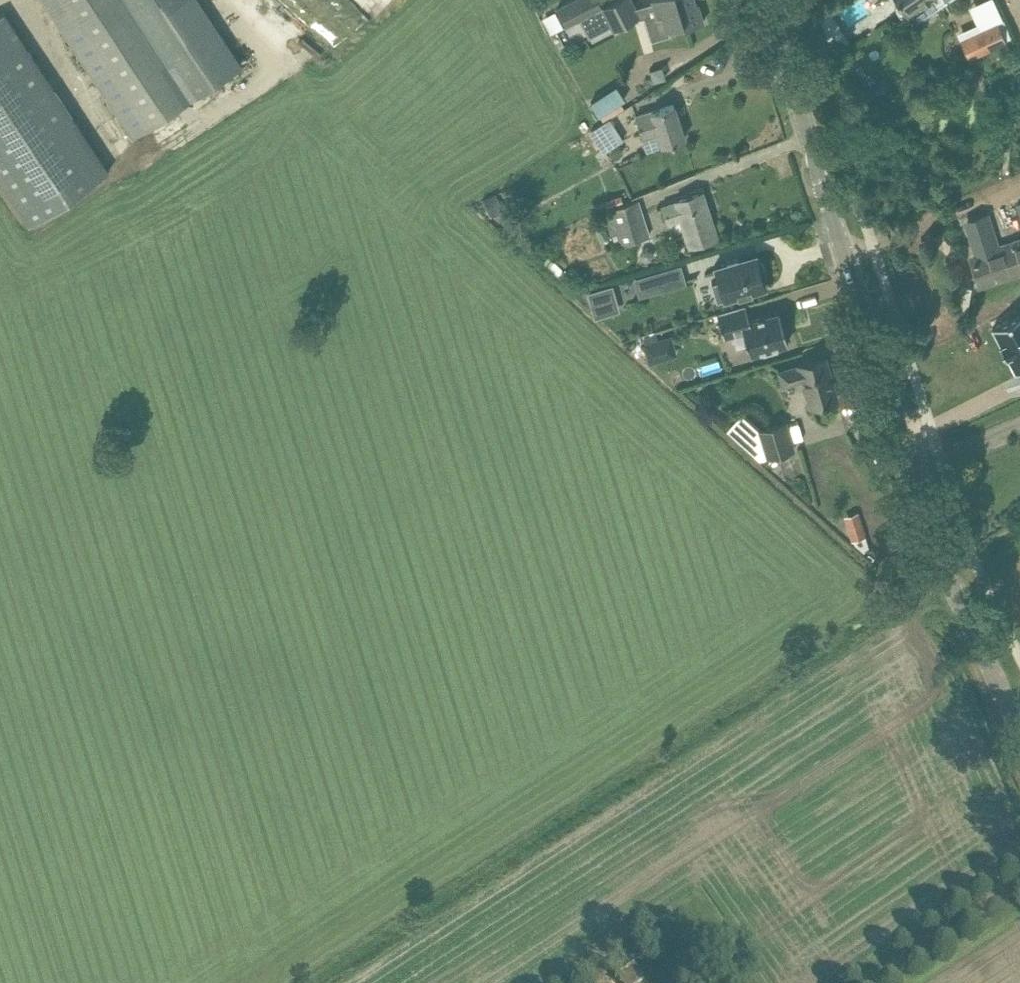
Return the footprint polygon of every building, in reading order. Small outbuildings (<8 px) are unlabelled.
[(199,0),(43,0),(133,136),(241,64),(199,0)] [(557,6),(567,25),(580,17),(603,5),(600,0),(568,0),(557,6)] [(603,5),(580,17),(590,35),(613,23),(615,28),(640,14),(632,0),(611,0),(607,2),(603,5)] [(644,16),(651,39),(669,34),(667,27),(682,22),(684,27),(704,21),(698,1),(696,2),(695,0),(654,0),(654,1),(657,12),(644,16)] [(900,1),(895,5),(906,20),(911,17),(913,15),(916,20),(946,0),(900,0),(900,1)] [(818,15),(829,44),(846,34),(830,8),(818,15)] [(110,170),(4,11),(0,13),(0,178),(29,223),(110,170)] [(546,15),(551,31),(561,28),(556,12),(546,15)] [(958,36),(969,58),(1007,40),(997,18),(995,19),(994,18),(983,23),(984,24),(958,36)] [(629,62),(639,91),(654,86),(645,57),(629,62)] [(651,69),(655,80),(665,77),(662,66),(651,69)] [(617,84),(591,101),(599,114),(626,97),(617,84)] [(1010,109),(1019,125),(1019,102),(1010,109)] [(651,110),(636,115),(643,135),(644,135),(648,146),(662,142),(662,144),(666,143),(685,137),(674,103),(655,109),(651,110)] [(624,138),(611,116),(592,128),(593,130),(605,150),(624,138)] [(593,130),(584,135),(596,155),(605,150),(593,130)] [(702,190),(683,196),(676,199),(676,201),(662,205),(668,221),(681,217),(690,244),(716,236),(702,190)] [(487,196),(483,199),(491,215),(496,213),(503,210),(495,193),(487,196)] [(621,193),(599,201),(601,208),(624,201),(621,193)] [(621,243),(650,233),(639,200),(610,210),(612,215),(607,217),(617,243),(621,242),(621,243)] [(986,214),(968,220),(980,258),(972,260),(979,280),(994,275),(995,279),(1019,271),(1019,237),(996,245),(986,214)] [(764,278),(766,277),(766,274),(766,270),(765,266),(763,263),(761,260),(759,261),(756,252),(714,265),(719,280),(712,282),(717,300),(766,286),(764,278)] [(637,275),(642,296),(690,284),(685,263),(637,275)] [(639,295),(637,279),(618,281),(619,298),(639,295)] [(611,288),(591,293),(597,314),(616,308),(611,288)] [(717,312),(725,339),(745,333),(750,352),(762,348),(764,353),(778,349),(776,344),(789,341),(780,310),(750,319),(746,303),(717,312)] [(993,328),(1001,345),(999,345),(1005,357),(1006,357),(1014,374),(1019,372),(1019,315),(993,328)] [(657,331),(644,335),(645,341),(644,342),(646,349),(661,346),(657,331)] [(825,355),(806,361),(777,369),(782,387),(804,380),(811,405),(838,397),(825,355)] [(786,419),(760,427),(742,412),(728,429),(761,458),(766,457),(766,456),(794,447),(786,419)] [(859,511),(843,516),(851,540),(866,535),(859,511)] [(597,970),(592,974),(598,982),(637,982),(645,978),(633,961),(617,972),(609,962),(597,970)]
